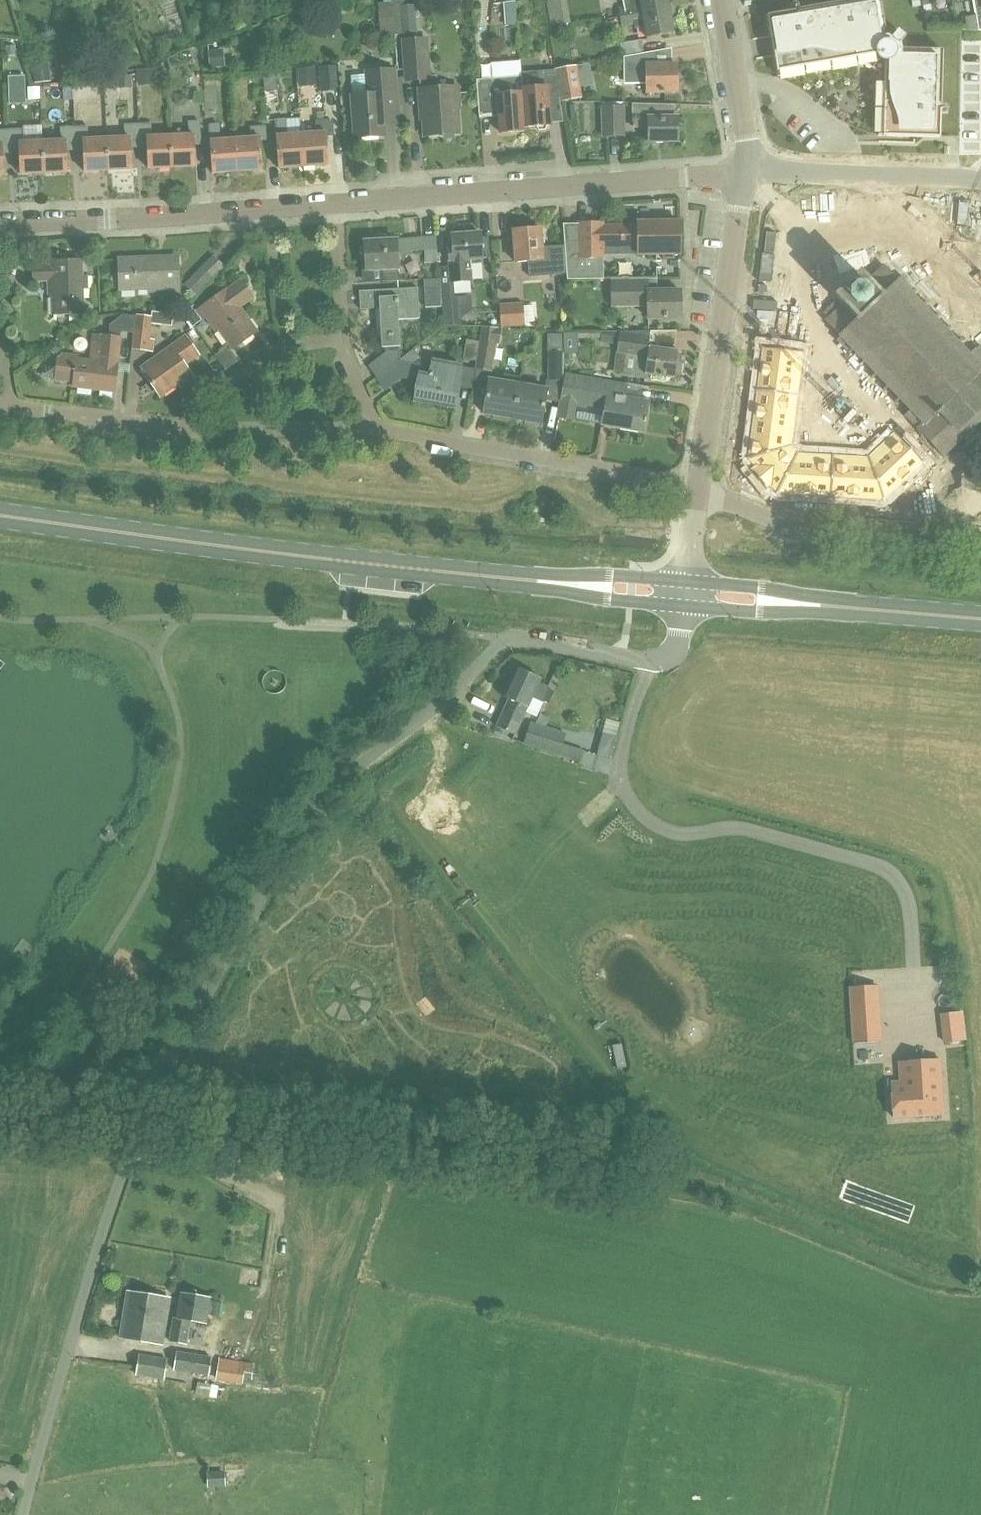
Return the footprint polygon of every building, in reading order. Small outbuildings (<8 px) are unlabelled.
[(397,35),(417,33),(416,4),(405,5),(404,0),(394,0),(397,35)] [(669,8),(668,0),(630,0),(631,6),(618,9),(619,17),(669,8)] [(901,34),(898,31),(892,37),(886,37),(879,0),(860,0),(851,2),(862,63),(866,62),(867,64),(868,66),(869,67),(871,69),(901,34)] [(862,63),(851,2),(823,7),(834,68),(862,63)] [(823,7),(795,12),(806,73),(834,68),(823,7)] [(674,33),(669,8),(619,17),(621,26),(644,22),(647,38),(674,33)] [(806,73),(795,12),(767,17),(778,78),(806,73)] [(901,34),(871,69),(872,70),(876,72),(877,73),(879,73),(879,78),(941,79),(942,50),(901,50),(900,44),(905,38),(901,34)] [(422,79),(423,89),(421,90),(422,108),(424,108),(426,136),(460,134),(458,106),(460,104),(459,87),(438,88),(437,77),(430,78),(427,39),(405,40),(408,81),(422,79)] [(623,57),(624,57),(645,53),(643,40),(620,43),(623,57)] [(210,68),(225,67),(224,49),(209,50),(210,68)] [(645,53),(624,57),(624,65),(623,65),(623,79),(646,79),(646,93),(677,93),(677,64),(650,65),(650,52),(645,53)] [(499,61),(499,77),(528,77),(528,61),(499,61)] [(33,65),(35,83),(51,81),(49,63),(33,65)] [(583,97),(577,65),(557,69),(561,101),(583,97)] [(386,136),(385,126),(399,125),(398,105),(395,70),(368,72),(370,95),(353,96),(355,119),(353,130),(356,131),(356,138),(386,136)] [(536,88),(524,89),(527,128),(539,127),(541,131),(547,130),(549,126),(547,99),(559,98),(557,70),(538,72),(538,80),(536,80),(536,88)] [(321,101),(339,99),(337,74),(319,77),(321,101)] [(26,75),(10,76),(10,103),(26,102),(26,75)] [(119,89),(137,88),(137,75),(119,75),(119,78),(119,89)] [(524,89),(524,77),(491,80),(493,111),(500,110),(502,134),(527,132),(527,128),(524,89)] [(941,79),(879,78),(879,107),(940,109),(941,79)] [(273,102),(286,102),(286,81),(273,81),(273,102)] [(42,86),(43,97),(64,96),(63,85),(42,85),(42,86)] [(109,98),(108,88),(82,90),(82,100),(109,98)] [(633,103),(632,112),(632,127),(648,127),(648,142),(678,141),(677,117),(649,118),(649,112),(648,103),(633,103)] [(940,109),(879,107),(878,136),(940,138),(940,109)] [(626,137),(625,120),(625,108),(605,108),(605,137),(626,137)] [(304,166),(301,134),(286,135),(285,120),(275,120),(279,168),(304,166)] [(189,134),(171,135),(173,167),(197,165),(196,140),(201,140),(200,121),(189,121),(189,134)] [(301,134),(304,166),(329,164),(327,135),(333,134),(333,122),(317,123),(318,133),(301,134)] [(173,167),(171,135),(152,136),(151,123),(140,124),(141,143),(148,142),(149,168),(173,167)] [(126,137),(107,138),(108,170),(132,169),(131,143),(137,143),(137,124),(126,124),(126,137)] [(238,172),(236,141),(220,142),(218,124),(209,125),(213,174),(238,172)] [(63,140),(43,141),(44,172),(68,171),(67,146),(73,146),(72,126),(62,127),(63,140)] [(108,170),(107,138),(88,139),(88,126),(77,126),(77,146),(83,146),(84,170),(108,170)] [(236,141),(238,172),(264,170),(262,141),(267,141),(266,127),(251,128),(252,140),(236,141)] [(44,172),(43,141),(24,142),(23,129),(12,129),(13,149),(19,148),(20,173),(44,172)] [(5,174),(4,149),(9,149),(8,130),(0,130),(0,174),(5,174)] [(565,280),(605,280),(604,247),(640,247),(640,256),(681,255),(681,223),(640,224),(640,228),(604,228),(604,224),(580,225),(580,243),(564,244),(565,280)] [(530,277),(556,275),(553,247),(544,248),(542,228),(515,231),(517,262),(529,261),(530,277)] [(470,259),(483,258),(481,232),(452,235),(453,250),(449,250),(452,282),(472,281),(470,259)] [(437,235),(410,238),(399,239),(399,240),(366,242),(367,270),(384,269),(385,282),(401,281),(400,256),(411,255),(411,251),(424,250),(425,263),(438,262),(437,235)] [(801,303),(812,315),(833,295),(834,296),(843,305),(837,310),(835,307),(833,309),(835,311),(832,313),(830,311),(829,312),(831,315),(824,321),(838,336),(835,339),(837,341),(838,340),(847,350),(846,351),(848,353),(852,350),(862,360),(859,364),(860,365),(864,361),(875,373),(871,377),(872,378),(876,374),(877,376),(858,394),(868,403),(882,388),(884,389),(887,386),(898,397),(894,401),(895,402),(899,398),(910,410),(904,416),(905,417),(901,420),(913,433),(917,429),(924,436),(943,457),(962,438),(965,440),(966,439),(964,437),(973,428),(975,431),(977,429),(974,427),(980,420),(980,346),(978,343),(974,348),(973,347),(967,353),(958,343),(962,338),(961,337),(956,342),(946,331),(951,326),(949,325),(944,329),(933,318),(938,314),(937,312),(932,317),(922,306),(927,302),(925,300),(920,305),(910,295),(915,290),(914,288),(912,290),(902,279),(903,278),(901,276),(896,280),(883,266),(879,270),(877,268),(875,270),(877,271),(873,275),(871,273),(869,275),(871,277),(866,281),(858,273),(858,272),(872,258),(857,242),(841,257),(828,243),(807,263),(806,272),(817,284),(818,287),(801,303)] [(196,296),(204,288),(225,266),(214,255),(192,276),(184,285),(196,296)] [(149,290),(180,289),(179,258),(150,259),(150,257),(119,258),(120,289),(149,288),(149,290)] [(56,314),(83,313),(81,260),(48,262),(48,266),(33,266),(33,281),(55,280),(56,314)] [(443,306),(442,298),(440,279),(424,280),(425,307),(443,306)] [(681,290),(637,290),(637,279),(612,279),(612,308),(648,307),(648,319),(681,318),(681,290)] [(239,307),(253,297),(242,281),(228,291),(227,289),(198,310),(204,318),(207,316),(217,330),(220,329),(233,348),(257,331),(239,307)] [(400,320),(421,319),(419,289),(360,291),(361,309),(381,308),(383,348),(401,347),(400,320)] [(443,306),(443,315),(444,321),(463,319),(461,296),(442,298),(443,306)] [(536,302),(524,303),(524,302),(500,304),(501,327),(526,326),(526,325),(538,324),(536,302)] [(136,316),(134,333),(132,349),(154,352),(156,339),(151,339),(153,323),(172,325),(174,314),(152,311),(152,316),(136,314),(136,316)] [(134,333),(136,316),(123,315),(111,324),(109,336),(103,335),(102,347),(93,346),(91,361),(78,359),(79,355),(62,354),(58,357),(54,381),(74,383),(73,386),(114,391),(121,337),(120,337),(121,333),(123,331),(134,333)] [(480,339),(475,368),(492,371),(497,342),(500,342),(502,328),(498,327),(497,330),(482,327),(480,339)] [(602,331),(601,342),(618,344),(616,353),(626,354),(636,356),(633,373),(636,376),(645,377),(645,378),(646,378),(646,374),(675,378),(675,375),(680,376),(682,364),(677,363),(679,352),(649,347),(651,331),(622,332),(621,332),(602,331)] [(181,360),(195,349),(186,336),(144,366),(147,369),(143,372),(160,395),(178,381),(181,385),(193,376),(181,360)] [(758,390),(758,391),(781,394),(797,396),(797,395),(799,383),(803,353),(804,353),(804,352),(759,346),(759,347),(763,348),(758,390)] [(401,359),(398,362),(400,363),(378,379),(386,389),(401,378),(419,382),(415,402),(455,410),(463,366),(434,360),(432,369),(414,365),(422,359),(414,349),(401,359)] [(401,359),(401,352),(388,352),(369,367),(377,377),(398,362),(401,359)] [(548,380),(563,380),(564,352),(548,352),(548,380)] [(573,400),(590,403),(606,406),(602,424),(644,431),(649,401),(625,396),(627,384),(567,373),(559,415),(570,417),(573,400)] [(489,379),(483,413),(497,415),(497,420),(509,422),(510,418),(512,418),(518,384),(519,377),(503,374),(502,382),(489,379)] [(518,384),(512,418),(526,420),(526,424),(538,426),(539,422),(541,423),(547,389),(518,384)] [(757,391),(751,443),(773,437),(774,438),(787,434),(792,432),(796,408),(797,396),(781,394),(758,391),(757,391)] [(869,457),(869,458),(884,499),(922,463),(925,465),(926,464),(895,432),(894,433),(886,442),(869,457)] [(749,457),(745,459),(745,460),(749,459),(756,467),(752,470),(751,469),(750,469),(766,489),(767,488),(767,487),(770,484),(777,492),(777,493),(797,454),(797,453),(791,447),(792,446),(792,445),(791,445),(787,434),(774,438),(773,437),(751,443),(749,457)] [(797,454),(777,493),(778,493),(830,496),(832,472),(833,456),(820,455),(798,454),(797,454)] [(832,472),(830,496),(831,496),(883,499),(884,499),(869,458),(868,458),(845,457),(833,456),(832,472)] [(515,735),(529,707),(533,697),(542,701),(549,687),(540,683),(541,679),(517,668),(504,696),(509,698),(496,727),(515,735)] [(585,752),(563,744),(567,732),(531,722),(524,744),(582,762),(585,752)] [(850,987),(852,1015),(854,1043),(880,1041),(879,1028),(878,1013),(877,985),(850,987)] [(961,1012),(957,1012),(941,1014),(945,1042),(964,1040),(961,1012)] [(900,1082),(891,1082),(893,1117),(944,1114),(940,1059),(925,1060),(914,1061),(899,1062),(900,1082)] [(162,1344),(169,1298),(128,1291),(120,1337),(162,1344)] [(181,1293),(177,1318),(175,1318),(171,1341),(186,1344),(190,1321),(206,1323),(208,1314),(219,1315),(220,1303),(210,1301),(210,1297),(181,1293)] [(209,1376),(212,1357),(177,1351),(174,1372),(209,1376)] [(165,1380),(168,1358),(139,1353),(136,1375),(165,1380)] [(252,1380),(254,1363),(219,1357),(216,1380),(243,1384),(244,1378),(252,1380)] [(208,1488),(226,1487),(225,1470),(207,1471),(208,1488)]
